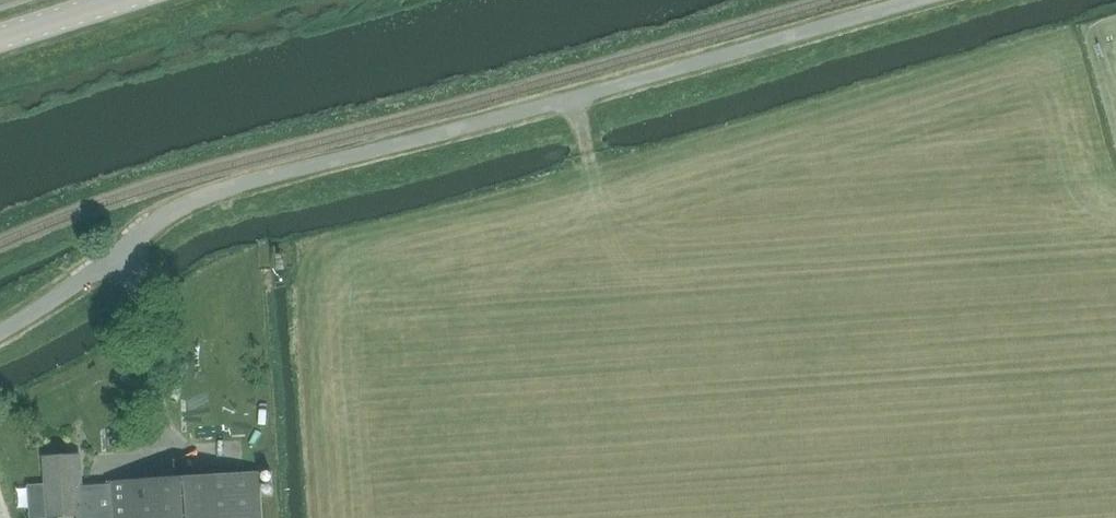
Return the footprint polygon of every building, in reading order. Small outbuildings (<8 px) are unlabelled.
[(44,458),(49,517),(84,516),(84,517),(261,517),(258,472),(220,474),(113,482),(113,485),(83,487),(82,487),(80,455),(44,458)]
